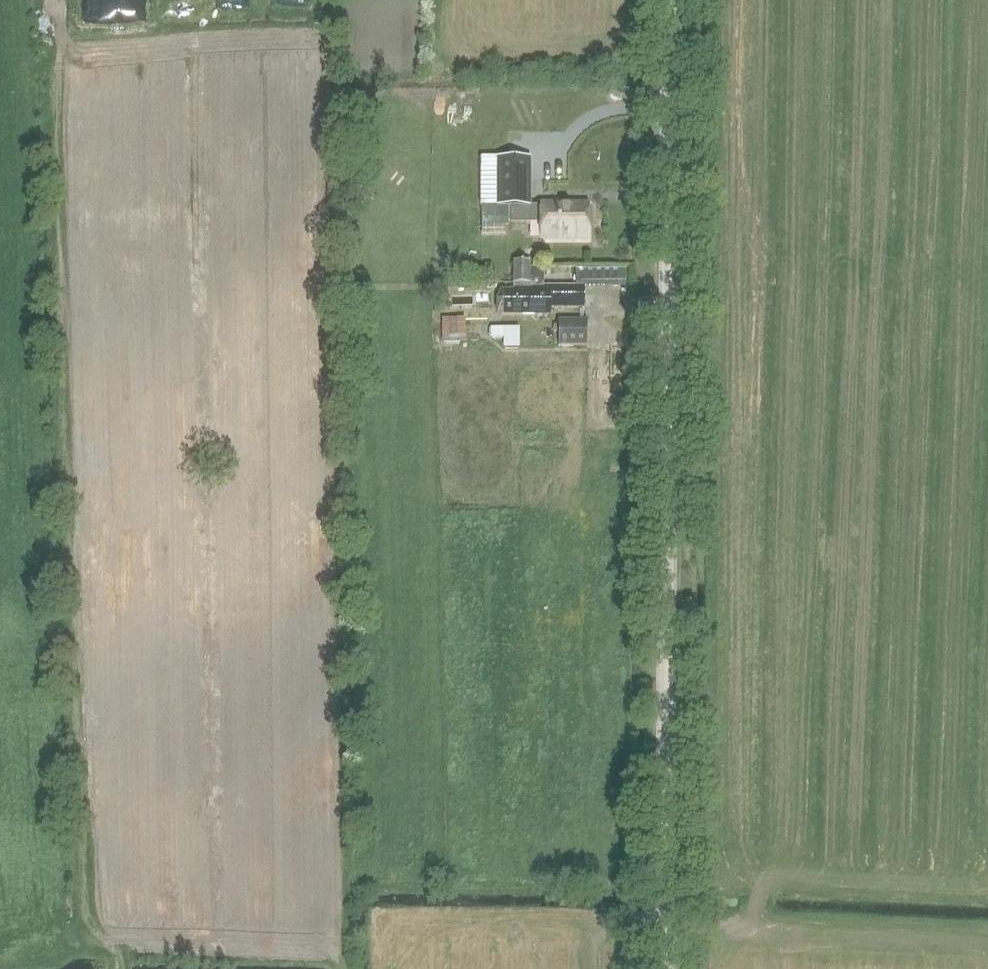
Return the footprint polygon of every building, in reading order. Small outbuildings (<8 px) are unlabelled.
[(475,89),(475,86),(464,87),(464,89),(464,103),(475,102),(475,89)] [(589,242),(589,201),(539,201),(539,206),(530,206),(530,158),(480,157),(479,205),(482,205),(509,205),(509,222),(539,222),(539,242),(589,242)] [(482,219),(482,205),(479,205),(471,205),(471,219),(482,219)] [(530,285),(530,268),(530,260),(515,260),(515,285),(530,285)] [(585,307),(585,286),(544,286),(544,268),(530,268),(530,285),(515,285),(515,291),(502,291),(502,296),(498,299),(498,313),(502,315),(537,315),(537,308),(585,307)] [(577,282),(627,282),(627,269),(577,269),(577,282)] [(462,340),(463,316),(439,316),(438,340),(462,340)] [(587,345),(586,320),(558,320),(558,346),(587,345)] [(503,328),(490,328),(490,339),(503,339),(503,328)]
